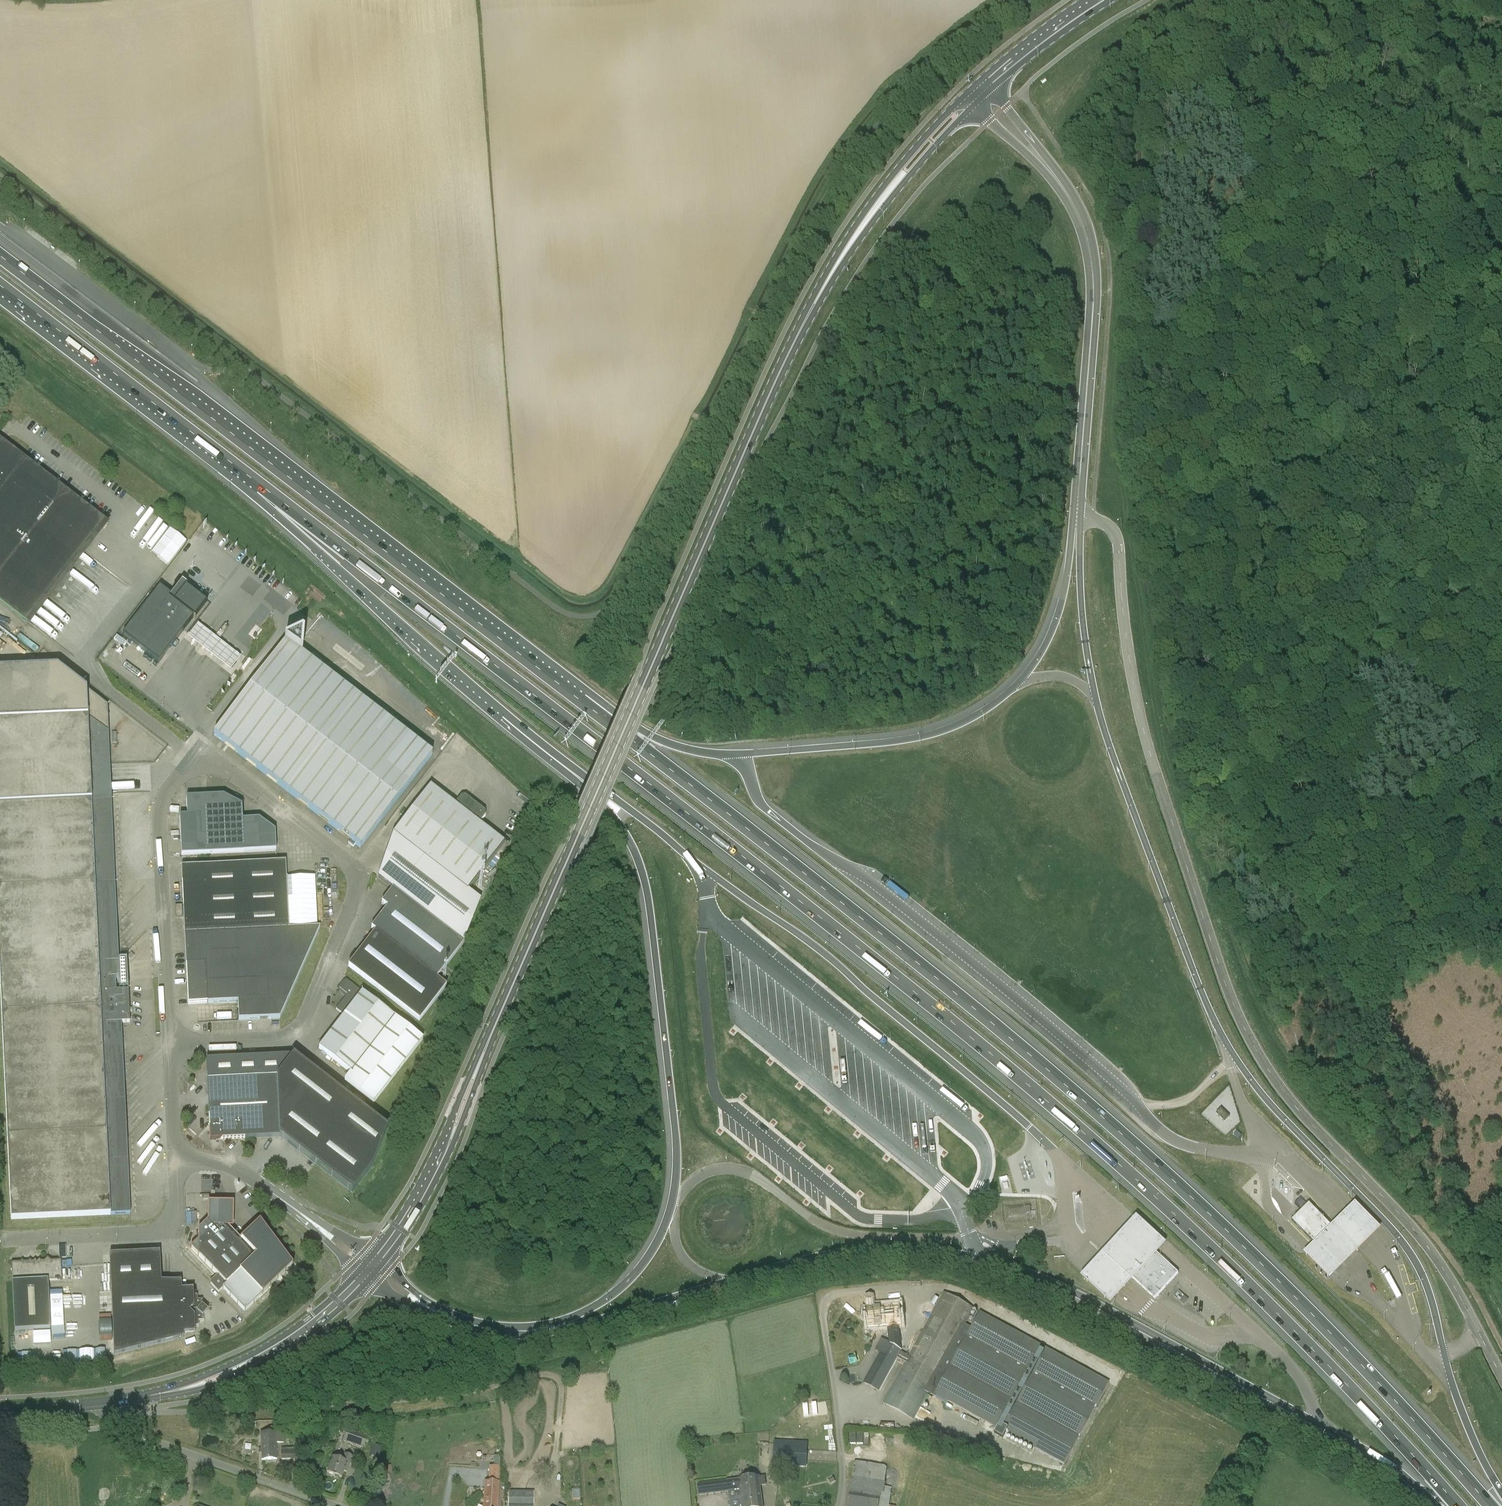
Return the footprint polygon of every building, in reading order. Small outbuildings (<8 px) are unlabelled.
[(1091,223),(1087,225),(1093,250),(1097,249),(1091,223)] [(27,622),(105,522),(25,460),(22,459),(20,458),(17,457),(14,456),(10,455),(7,455),(4,455),(0,455),(0,601),(27,622)] [(168,565),(188,541),(172,528),(152,552),(168,565)] [(189,587),(182,582),(171,596),(160,588),(123,635),(158,663),(193,618),(195,619),(194,618),(205,602),(187,589),(189,587)] [(198,625),(188,638),(231,672),(241,659),(198,625)] [(355,844),(360,848),(432,756),(292,648),(286,643),(214,735),(350,840),(348,843),(353,847),(355,844)] [(0,721),(0,986),(11,1220),(130,1214),(122,1023),(130,1023),(128,991),(116,991),(116,980),(120,980),(110,765),(108,732),(87,717),(0,721)] [(504,843),(480,825),(486,817),(485,812),(466,797),(461,798),(455,806),(430,786),(393,834),(467,891),(504,843)] [(179,817),(181,855),(276,851),(275,832),(259,820),(242,821),(242,806),(223,796),(186,798),(187,816),(179,817)] [(378,879),(392,889),(463,944),(480,901),(467,891),(393,834),(378,879)] [(277,861),(276,852),(257,853),(257,862),(277,861)] [(287,882),(285,862),(181,867),(186,966),(187,986),(189,986),(189,994),(187,994),(188,1005),(207,1004),(237,1003),(238,1021),(280,1019),(320,928),(289,930),(287,882)] [(375,931),(348,966),(419,1021),(446,986),(436,979),(463,944),(392,889),(381,903),(387,908),(371,928),(375,931)] [(1004,981),(1026,995),(1029,990),(1007,976),(1004,981)] [(344,1015),(318,1048),(350,1073),(344,1081),(373,1103),(423,1040),(412,1031),(346,980),(339,989),(347,995),(336,1009),(344,1015)] [(206,1059),(210,1140),(237,1139),(257,1138),(280,1137),(314,1163),(353,1193),(373,1167),(387,1128),(294,1056),(206,1059)] [(1225,1122),(1229,1118),(1221,1110),(1216,1114),(1225,1122)] [(198,1241),(198,1255),(226,1285),(223,1288),(245,1312),(293,1266),(260,1221),(240,1240),(228,1227),(228,1225),(231,1223),(233,1224),(233,1207),(231,1207),(229,1205),(229,1203),(214,1203),(212,1202),(212,1205),(210,1207),(208,1207),(208,1223),(210,1223),(212,1225),(212,1227),(198,1241)] [(1332,1226),(1309,1203),(1306,1205),(1291,1220),(1303,1233),(1307,1229),(1319,1242),(1333,1227),(1332,1226)] [(1334,1225),(1303,1254),(1328,1280),(1357,1251),(1359,1250),(1380,1230),(1355,1204),(1334,1225)] [(1013,1216),(1029,1214),(1028,1209),(1027,1210),(1026,1205),(1012,1208),(1013,1216)] [(197,1223),(197,1213),(187,1212),(187,1223),(197,1223)] [(1134,1217),(1078,1277),(1108,1305),(1132,1279),(1156,1253),(1164,1245),(1134,1217)] [(160,1252),(109,1254),(110,1265),(114,1355),(184,1338),(184,1332),(194,1331),(194,1326),(199,1326),(199,1321),(204,1321),(203,1317),(203,1316),(208,1310),(202,1305),(203,1304),(203,1300),(198,1300),(197,1295),(192,1295),(192,1290),(182,1291),(181,1281),(161,1282),(160,1252)] [(1132,1279),(1156,1301),(1180,1275),(1156,1253),(1132,1279)] [(61,1260),(11,1263),(12,1282),(14,1331),(50,1329),(48,1281),(62,1281),(61,1269),(61,1260)] [(882,1407),(912,1424),(931,1389),(936,1392),(936,1394),(1002,1430),(999,1435),(1026,1450),(1052,1465),(1055,1459),(1065,1464),(1109,1382),(1088,1370),(1090,1368),(1083,1364),(1081,1367),(1064,1357),(1065,1355),(1059,1351),(1057,1354),(1039,1343),(1040,1341),(1032,1336),(1030,1339),(1012,1329),(1013,1326),(1005,1322),(1003,1324),(980,1312),(971,1329),(965,1326),(974,1309),(944,1292),(910,1355),(902,1350),(899,1325),(901,1325),(899,1304),(875,1307),(874,1295),(865,1296),(869,1328),(888,1326),(890,1343),(881,1339),(842,1410),(863,1421),(898,1356),(907,1360),(882,1407)] [(820,1419),(819,1402),(802,1404),(804,1420),(820,1419)] [(1440,1443),(1445,1437),(1429,1423),(1423,1429),(1440,1443)] [(260,1433),(262,1460),(277,1459),(276,1444),(285,1443),(284,1432),(275,1433),(274,1428),(269,1428),(269,1433),(260,1433)] [(367,1437),(347,1430),(343,1441),(363,1449),(367,1437)] [(369,1454),(379,1456),(381,1446),(371,1444),(369,1454)] [(774,1444),(773,1465),(807,1467),(808,1446),(774,1444)] [(763,1449),(764,1458),(774,1458),(773,1449),(763,1449)] [(291,1462),(291,1450),(281,1450),(281,1462),(291,1462)] [(327,1473),(342,1478),(344,1472),(347,1473),(352,1457),(345,1454),(342,1461),(333,1458),(327,1473)] [(500,1480),(500,1465),(490,1465),(489,1480),(500,1480)] [(760,1487),(767,1486),(766,1477),(759,1478),(759,1477),(734,1480),(736,1497),(741,1497),(742,1505),(762,1505),(760,1487)] [(534,1492),(513,1492),(513,1480),(506,1480),(506,1493),(509,1493),(509,1505),(534,1505),(534,1492)] [(699,1496),(729,1492),(728,1481),(698,1484),(699,1496)] [(498,1482),(485,1482),(484,1505),(483,1505),(497,1505),(498,1482)] [(851,1490),(848,1505),(879,1505),(881,1494),(851,1490)]
